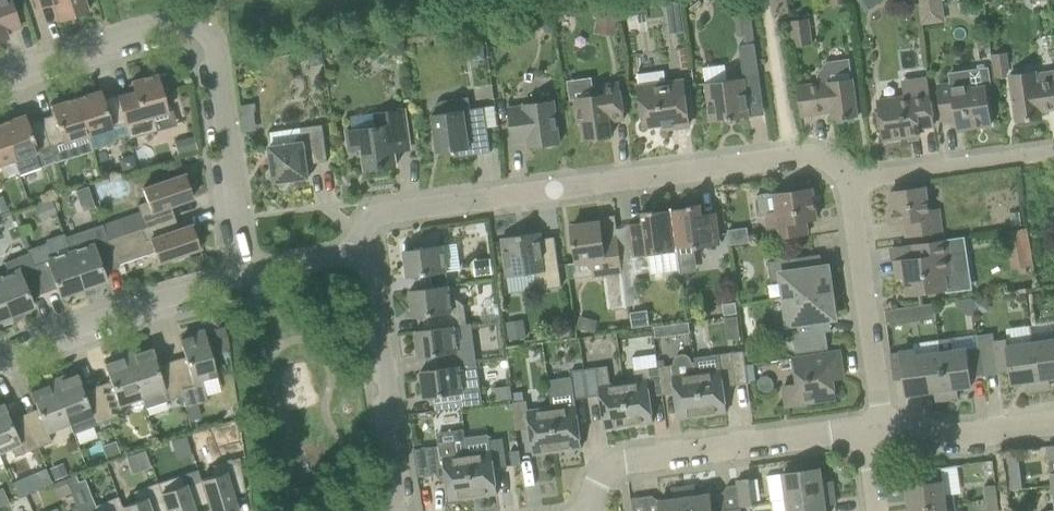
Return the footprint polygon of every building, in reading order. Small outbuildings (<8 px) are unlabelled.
[(8,37),(6,32),(20,28),(10,0),(0,0),(0,40),(8,37)] [(37,8),(53,3),(59,20),(88,11),(85,0),(34,0),(37,8)] [(682,5),(665,0),(660,18),(678,22),(682,5)] [(920,0),(922,17),(946,14),(945,7),(944,0),(920,0)] [(598,10),(596,28),(616,31),(619,13),(598,10)] [(742,16),(744,39),(755,38),(753,15),(742,16)] [(556,31),(554,17),(540,19),(541,26),(549,32),(556,31)] [(809,18),(792,20),(795,46),(812,44),(809,18)] [(759,64),(756,43),(741,45),(744,67),(759,64)] [(994,52),(995,75),(1009,74),(1008,51),(994,52)] [(665,128),(690,125),(684,81),(668,83),(666,70),(639,73),(640,87),(645,126),(664,124),(665,128)] [(132,83),(133,85),(130,86),(130,93),(119,96),(118,95),(117,95),(125,124),(129,136),(130,135),(130,137),(157,130),(153,116),(167,112),(162,93),(168,91),(163,75),(165,74),(164,72),(131,81),(132,83)] [(959,129),(968,128),(992,125),(986,86),(972,89),(969,72),(951,75),(952,84),(938,86),(944,121),(957,119),(959,129)] [(1053,109),(1053,80),(1038,82),(1037,72),(1010,75),(1017,121),(1043,117),(1042,111),(1053,109)] [(760,73),(745,75),(745,77),(729,80),(706,83),(712,122),(751,116),(748,94),(763,92),(760,73)] [(859,116),(854,78),(829,81),(829,82),(799,86),(803,114),(833,110),(834,120),(859,116)] [(576,98),(579,122),(582,122),(584,139),(613,135),(611,121),(625,119),(620,82),(593,86),(594,96),(576,98)] [(76,98),(88,135),(92,150),(113,143),(115,138),(112,128),(125,124),(117,95),(116,95),(116,97),(104,100),(101,92),(102,92),(101,90),(76,98)] [(879,101),(885,140),(921,135),(920,128),(935,126),(930,93),(879,101)] [(470,97),(444,101),(440,102),(436,105),(434,109),(434,113),(433,113),(438,151),(454,150),(455,151),(455,153),(456,154),(457,155),(459,156),(460,156),(461,156),(492,152),(485,107),(472,108),(470,97)] [(88,135),(76,98),(51,106),(51,108),(52,108),(55,116),(42,120),(50,146),(88,135)] [(530,147),(561,143),(556,101),(524,104),(525,106),(510,108),(515,142),(529,140),(530,147)] [(239,107),(241,120),(254,118),(252,105),(239,107)] [(348,130),(351,149),(364,147),(367,170),(398,165),(396,151),(411,149),(405,109),(377,113),(379,126),(348,130)] [(25,114),(1,123),(13,160),(50,146),(42,120),(28,125),(25,117),(26,116),(25,114)] [(0,123),(0,164),(13,160),(1,123),(0,123)] [(308,164),(329,161),(324,124),(302,127),(303,133),(295,143),(271,146),(274,167),(267,176),(284,188),(290,180),(310,177),(308,164)] [(178,151),(195,148),(192,135),(176,138),(178,151)] [(165,220),(175,217),(171,205),(193,197),(185,174),(143,188),(147,201),(138,204),(146,226),(165,220)] [(907,221),(909,236),(943,231),(940,209),(930,211),(926,187),(891,192),(894,210),(889,211),(891,224),(907,221)] [(816,206),(818,205),(816,191),(814,191),(813,188),(775,194),(778,212),(767,213),(771,241),(814,236),(812,221),(818,221),(816,206)] [(4,195),(0,196),(0,212),(9,209),(4,195)] [(721,244),(717,212),(703,214),(702,203),(689,205),(690,207),(673,210),(678,250),(721,244)] [(644,222),(631,224),(635,256),(678,250),(673,210),(672,210),(656,212),(655,210),(643,211),(644,222)] [(63,215),(67,231),(80,228),(76,211),(63,215)] [(125,234),(120,218),(102,224),(108,240),(125,234)] [(169,232),(165,220),(146,226),(125,234),(108,240),(117,264),(154,251),(158,262),(174,257),(174,260),(186,256),(185,253),(200,248),(192,224),(169,232)] [(601,222),(573,226),(578,262),(594,260),(596,275),(604,274),(609,304),(610,310),(629,308),(628,301),(619,237),(604,239),(601,222)] [(118,267),(117,264),(108,240),(102,224),(65,237),(85,294),(94,292),(92,285),(107,281),(103,272),(118,267)] [(1029,227),(1028,227),(1012,229),(1013,239),(1021,246),(1031,245),(1029,227)] [(503,237),(508,277),(537,273),(539,290),(563,287),(559,259),(546,261),(541,232),(503,237)] [(76,297),(85,294),(65,237),(64,234),(46,239),(46,243),(27,249),(29,253),(43,292),(57,288),(59,296),(74,291),(76,297)] [(948,239),(914,244),(916,258),(896,261),(899,278),(906,277),(908,294),(947,289),(945,274),(952,273),(948,239)] [(420,275),(421,289),(422,290),(450,286),(444,245),(425,248),(424,243),(407,245),(407,243),(404,243),(409,277),(411,277),(411,276),(420,275)] [(34,306),(30,297),(43,292),(29,253),(5,262),(9,273),(0,277),(0,288),(13,321),(22,318),(19,312),(34,306)] [(818,268),(816,255),(769,262),(772,280),(784,283),(786,298),(834,291),(833,278),(830,278),(829,266),(818,268)] [(452,298),(450,286),(422,290),(421,289),(413,290),(413,289),(411,290),(415,318),(417,317),(425,315),(427,329),(427,330),(455,326),(468,323),(466,305),(457,298),(452,298)] [(13,321),(0,288),(0,319),(2,318),(5,324),(13,321)] [(834,291),(786,298),(788,313),(777,320),(780,338),(795,336),(797,352),(830,348),(827,332),(827,331),(825,319),(836,317),(834,306),(836,305),(834,291)] [(736,302),(724,304),(725,314),(738,312),(736,302)] [(905,321),(903,307),(886,310),(888,324),(905,321)] [(737,316),(728,317),(730,336),(740,335),(737,316)] [(461,366),(455,326),(427,330),(427,329),(419,331),(419,330),(416,330),(420,358),(422,357),(431,356),(433,369),(433,370),(461,366)] [(210,352),(207,341),(204,329),(188,333),(189,337),(181,339),(185,357),(171,361),(182,395),(185,407),(208,401),(202,379),(216,375),(210,352)] [(978,335),(980,347),(995,345),(999,372),(1011,370),(1013,383),(1031,380),(1032,390),(1040,389),(1033,342),(1009,346),(1008,338),(996,340),(995,332),(978,335)] [(220,350),(229,347),(227,335),(217,338),(220,350)] [(984,375),(980,347),(953,351),(951,338),(940,340),(942,352),(948,399),(955,398),(954,388),(972,385),(971,376),(984,375)] [(1033,342),(1040,389),(1047,388),(1046,378),(1053,377),(1053,339),(1033,342)] [(143,347),(127,352),(142,397),(154,393),(157,403),(182,395),(171,361),(157,365),(152,348),(144,351),(143,347)] [(696,357),(697,362),(704,415),(728,412),(725,386),(738,384),(735,366),(747,364),(745,351),(696,357)] [(843,368),(841,351),(796,357),(799,384),(785,386),(788,405),(836,398),(832,370),(843,368)] [(941,400),(948,399),(942,352),(917,356),(917,351),(891,355),(895,380),(906,379),(908,394),(939,390),(941,400)] [(120,405),(142,397),(127,352),(112,358),(113,361),(105,363),(111,381),(97,386),(109,420),(123,415),(120,405)] [(633,355),(634,367),(658,364),(657,353),(633,355)] [(675,365),(673,365),(660,366),(663,395),(676,393),(680,419),(704,415),(697,362),(694,362),(692,357),(688,354),(684,353),(679,355),(676,359),(675,365)] [(477,364),(461,366),(433,370),(433,369),(424,371),(424,370),(422,370),(426,398),(428,398),(428,397),(436,396),(438,410),(482,404),(477,364)] [(609,365),(585,369),(588,397),(601,395),(606,429),(630,425),(624,382),(612,383),(609,365)] [(647,378),(624,382),(630,425),(655,422),(651,396),(663,395),(660,366),(646,368),(647,378)] [(549,381),(553,407),(559,451),(583,447),(576,398),(588,397),(585,369),(572,370),(573,378),(549,381)] [(68,373),(53,379),(70,424),(92,416),(95,425),(109,420),(97,386),(83,391),(77,374),(69,376),(68,373)] [(24,414),(38,447),(52,442),(48,432),(70,424),(53,379),(37,385),(39,388),(31,391),(38,408),(24,414)] [(514,393),(515,402),(525,400),(524,392),(514,393)] [(553,407),(529,410),(528,400),(525,400),(515,402),(514,402),(518,430),(531,428),(534,454),(559,451),(553,407)] [(10,448),(14,457),(38,447),(24,414),(11,420),(3,403),(0,404),(0,453),(10,448)] [(196,449),(237,437),(232,421),(192,433),(196,449)] [(185,434),(170,439),(176,458),(191,453),(185,434)] [(492,450),(468,453),(475,497),(499,493),(495,468),(508,466),(504,438),(490,440),(492,450)] [(415,449),(419,477),(447,473),(450,500),(475,497),(468,453),(456,455),(455,448),(450,444),(429,447),(415,449)] [(521,450),(512,452),(514,465),(523,464),(521,450)] [(130,468),(148,466),(146,451),(128,453),(130,468)] [(1020,465),(1019,454),(1004,456),(1005,467),(1020,465)] [(206,497),(210,510),(238,510),(231,490),(244,486),(239,457),(213,465),(216,475),(201,479),(206,497)] [(68,474),(63,462),(50,468),(54,480),(68,474)] [(907,485),(910,510),(955,504),(953,491),(946,492),(942,467),(905,472),(907,485)] [(784,474),(787,499),(835,492),(834,485),(824,486),(821,468),(784,474)] [(206,497),(201,479),(198,469),(173,477),(176,487),(161,492),(167,510),(195,510),(192,502),(206,497)] [(18,496),(42,487),(35,471),(12,481),(18,496)] [(755,504),(754,499),(751,478),(738,480),(742,506),(755,504)] [(161,492),(158,482),(133,491),(137,501),(122,506),(124,510),(163,510),(167,510),(161,492)] [(985,486),(987,499),(999,498),(997,484),(985,486)] [(684,487),(688,510),(743,510),(743,506),(726,509),(723,492),(711,494),(693,496),(692,486),(684,487)] [(684,487),(677,488),(678,498),(661,501),(662,510),(688,510),(684,487)] [(3,488),(0,489),(0,506),(9,502),(3,488)] [(835,492),(787,499),(789,510),(827,510),(826,501),(836,499),(835,492)] [(122,506),(118,496),(94,506),(96,510),(124,510),(122,506)] [(987,499),(989,510),(1001,510),(999,498),(987,499)]
